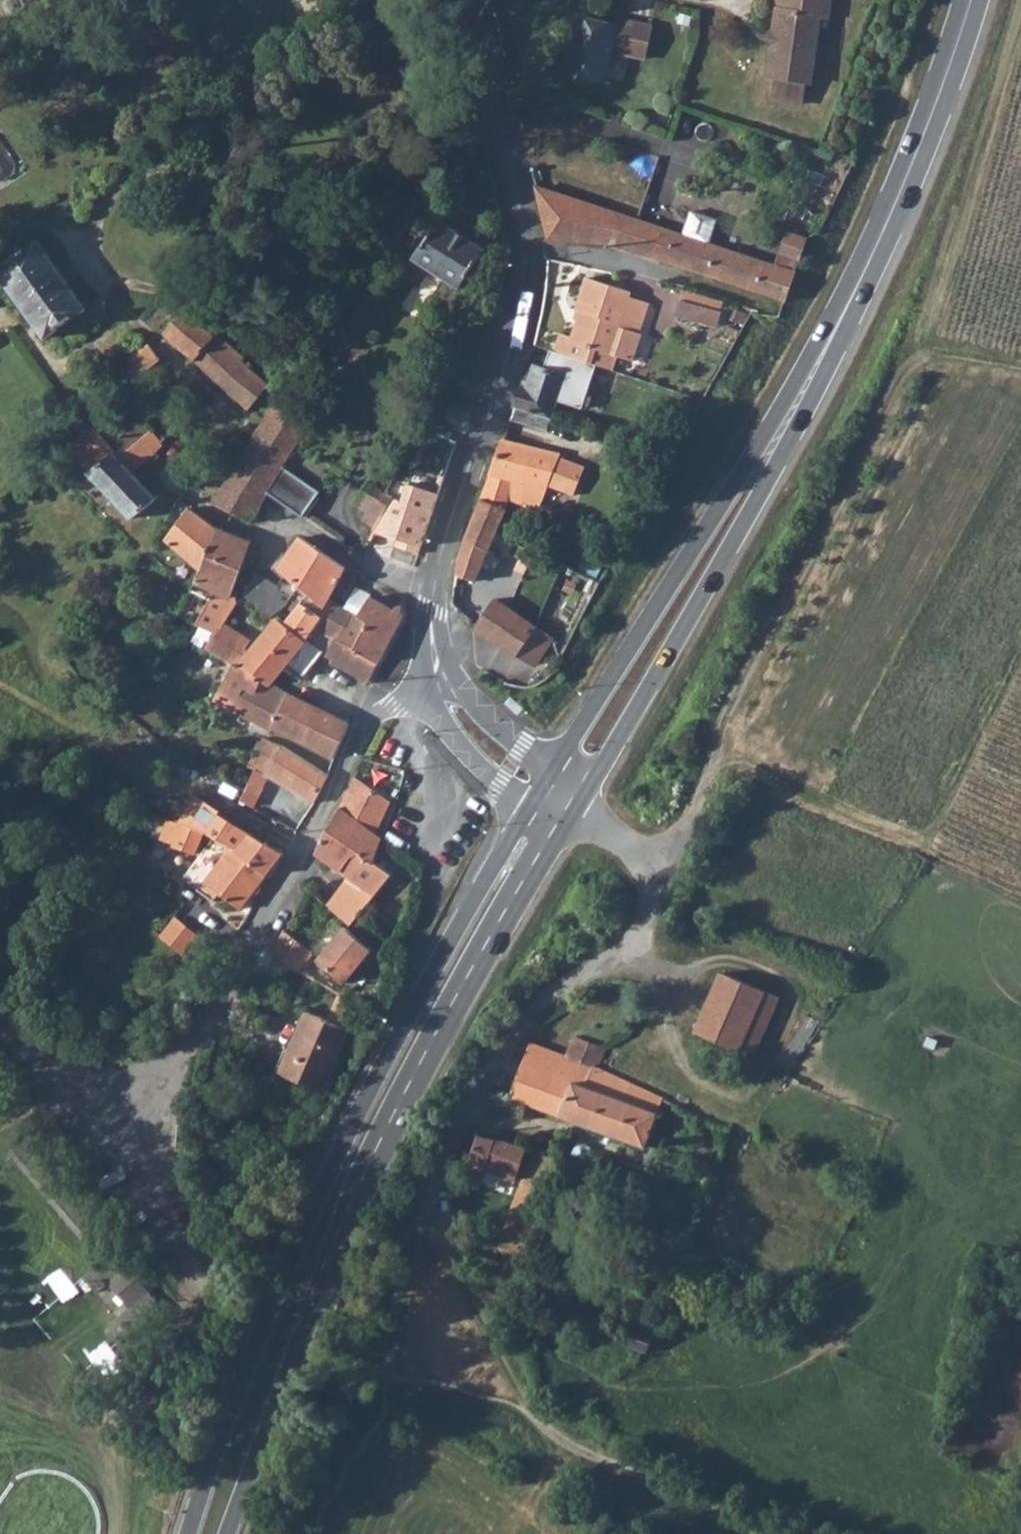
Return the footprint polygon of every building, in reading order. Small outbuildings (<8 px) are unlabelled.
[(775,10),(766,78),(773,79),(770,101),(802,105),(805,83),(810,84),(819,18),(827,19),(830,0),(794,0),(793,12),(775,10)] [(793,12),(794,0),(772,0),(770,9),(775,10),(793,12)] [(616,26),(576,17),(564,73),(605,82),(611,52),(644,60),(651,27),(617,19),(616,26)] [(567,198),(536,187),(545,221),(549,239),(553,239),(609,245),(618,215),(567,198)] [(682,236),(707,245),(715,221),(690,213),(682,236)] [(618,215),(609,245),(627,250),(637,222),(618,215)] [(439,220),(415,259),(460,288),(485,250),(439,220)] [(637,222),(627,250),(786,302),(790,288),(762,278),(766,264),(707,245),(682,236),(637,222)] [(783,253),(801,260),(808,241),(789,234),(783,253)] [(0,268),(0,277),(45,341),(86,311),(36,241),(0,268)] [(480,290),(487,293),(498,271),(491,268),(480,290)] [(561,336),(555,352),(611,371),(616,357),(631,362),(640,338),(636,337),(648,306),(629,299),(630,295),(586,280),(575,312),(581,314),(573,337),(565,334),(561,336)] [(683,294),(676,318),(706,327),(716,330),(721,316),(711,313),(714,304),(683,294)] [(187,312),(165,335),(218,382),(250,410),(271,386),(243,362),(245,360),(215,334),(213,336),(194,318),(187,312)] [(150,347),(123,367),(136,382),(161,362),(150,347)] [(521,388),(515,408),(551,419),(564,377),(535,367),(528,389),(522,387),(521,388)] [(129,400),(131,403),(146,391),(137,383),(136,384),(130,391),(129,395),(129,400)] [(80,440),(68,449),(89,471),(87,475),(131,521),(153,499),(127,472),(166,443),(159,433),(154,436),(131,403),(80,440)] [(233,475),(214,506),(247,519),(251,518),(253,516),(257,510),(264,498),(268,494),(284,468),(284,466),(296,449),(309,428),(277,403),(267,419),(249,446),(231,474),(233,475)] [(433,405),(428,415),(434,418),(439,407),(433,405)] [(515,408),(510,419),(514,422),(546,433),(551,419),(515,408)] [(231,431),(249,446),(267,419),(258,413),(254,419),(245,412),(231,431)] [(502,442),(480,498),(501,506),(502,495),(531,510),(559,456),(502,442)] [(210,457),(188,486),(204,498),(209,503),(214,506),(233,475),(231,474),(211,456),(210,457)] [(284,468),(268,494),(277,499),(302,517),(320,492),(284,468)] [(365,486),(355,501),(368,509),(382,490),(368,481),(365,486)] [(375,526),(380,531),(400,539),(396,546),(420,555),(438,493),(407,484),(403,502),(394,498),(375,526)] [(547,501),(574,513),(581,498),(554,486),(547,501)] [(368,509),(363,518),(375,526),(394,498),(386,493),(382,490),(368,509)] [(460,557),(457,576),(471,579),(489,543),(494,529),(501,506),(480,498),(474,513),(466,534),(460,557)] [(217,528),(190,512),(185,509),(163,542),(204,566),(217,528)] [(204,566),(199,577),(200,578),(215,586),(209,598),(218,603),(221,603),(228,593),(230,593),(239,570),(248,546),(249,542),(217,528),(204,566)] [(280,562),(278,566),(300,584),(302,587),(323,551),(313,545),(302,537),(299,537),(280,562)] [(323,551),(302,587),(324,604),(327,599),(339,578),(345,568),(323,551)] [(256,573),(246,593),(271,615),(274,612),(281,604),(273,598),(276,589),(256,573)] [(200,578),(192,592),(208,600),(209,598),(215,586),(200,578)] [(289,615),(286,620),(293,627),(305,637),(313,627),(330,638),(345,608),(343,607),(340,605),(327,599),(324,604),(302,587),(300,584),(290,595),(299,602),(289,615)] [(520,596),(543,607),(548,597),(525,586),(520,596)] [(361,591),(354,600),(362,606),(369,596),(361,591)] [(204,610),(196,627),(213,635),(212,636),(216,637),(221,626),(225,616),(233,604),(236,598),(230,593),(228,593),(221,603),(218,603),(209,598),(208,600),(204,610)] [(353,612),(337,643),(377,662),(379,663),(403,615),(400,606),(395,611),(369,596),(362,606),(357,614),(353,612)] [(494,598),(473,627),(501,647),(516,656),(517,654),(533,628),(534,627),(510,610),(494,598)] [(189,623),(196,627),(204,610),(197,607),(189,623)] [(345,608),(330,638),(333,641),(337,643),(353,612),(345,608)] [(212,636),(204,649),(222,661),(223,660),(237,669),(270,686),(271,684),(278,673),(285,664),(294,651),(304,639),(305,637),(293,627),(286,620),(283,618),(278,615),(267,628),(248,652),(243,649),(250,640),(221,626),(216,637),(212,636)] [(533,628),(517,654),(534,664),(550,638),(533,628)] [(304,639),(294,651),(311,665),(319,653),(304,639)] [(337,643),(333,641),(325,656),(332,660),(330,663),(369,682),(377,662),(337,643)] [(294,651),(285,664),(302,677),(311,665),(294,651)] [(223,660),(222,661),(219,667),(228,673),(214,701),(272,731),(273,729),(334,759),(349,726),(283,693),(271,684),(270,686),(237,669),(223,660)] [(521,714),(527,707),(515,695),(509,702),(521,714)] [(249,765),(256,768),(264,772),(265,773),(266,774),(269,770),(280,747),(262,739),(249,765)] [(269,770),(266,774),(313,803),(327,776),(280,747),(269,770)] [(354,779),(340,808),(375,834),(390,802),(354,779)] [(223,800),(203,833),(230,848),(235,851),(247,836),(248,834),(231,824),(238,810),(223,800)] [(328,828),(316,855),(349,879),(327,909),(347,923),(349,925),(355,918),(387,872),(374,863),(378,852),(382,839),(375,834),(340,808),(330,829),(328,828)] [(202,833),(180,825),(170,848),(192,855),(202,833)] [(235,851),(230,848),(203,884),(211,890),(240,910),(264,877),(281,856),(260,844),(247,836),(235,851)] [(177,923),(161,941),(182,958),(197,940),(177,923)] [(370,953),(343,929),(318,963),(345,985),(366,959),(370,953)] [(278,960),(278,961),(298,973),(300,971),(311,955),(308,952),(285,934),(274,957),(278,960)] [(697,1032),(738,1050),(765,990),(723,972),(697,1032)] [(765,990),(738,1050),(752,1056),(778,996),(765,990)] [(807,1043),(820,1020),(807,1013),(781,1060),(788,1064),(802,1040),(807,1043)] [(307,1014),(282,1075),(324,1093),(350,1033),(315,1018),(307,1014)] [(578,1038),(570,1058),(594,1067),(598,1068),(606,1048),(578,1038)] [(524,1066),(512,1097),(562,1115),(574,1082),(586,1087),(594,1067),(570,1058),(546,1049),(534,1045),(524,1066)] [(574,1082),(562,1115),(577,1121),(646,1147),(664,1098),(598,1068),(594,1067),(586,1087),(574,1082)] [(479,1137),(469,1164),(515,1180),(518,1179),(527,1149),(504,1142),(496,1141),(479,1137)] [(502,1241),(494,1242),(501,1279),(516,1283),(562,1161),(543,1154),(537,1174),(530,1172),(528,1177),(524,1180),(502,1241)] [(147,1290),(106,1324),(122,1344),(164,1310),(147,1290)] [(638,1328),(630,1348),(648,1354),(648,1353),(649,1351),(654,1338),(655,1335),(638,1328)]
